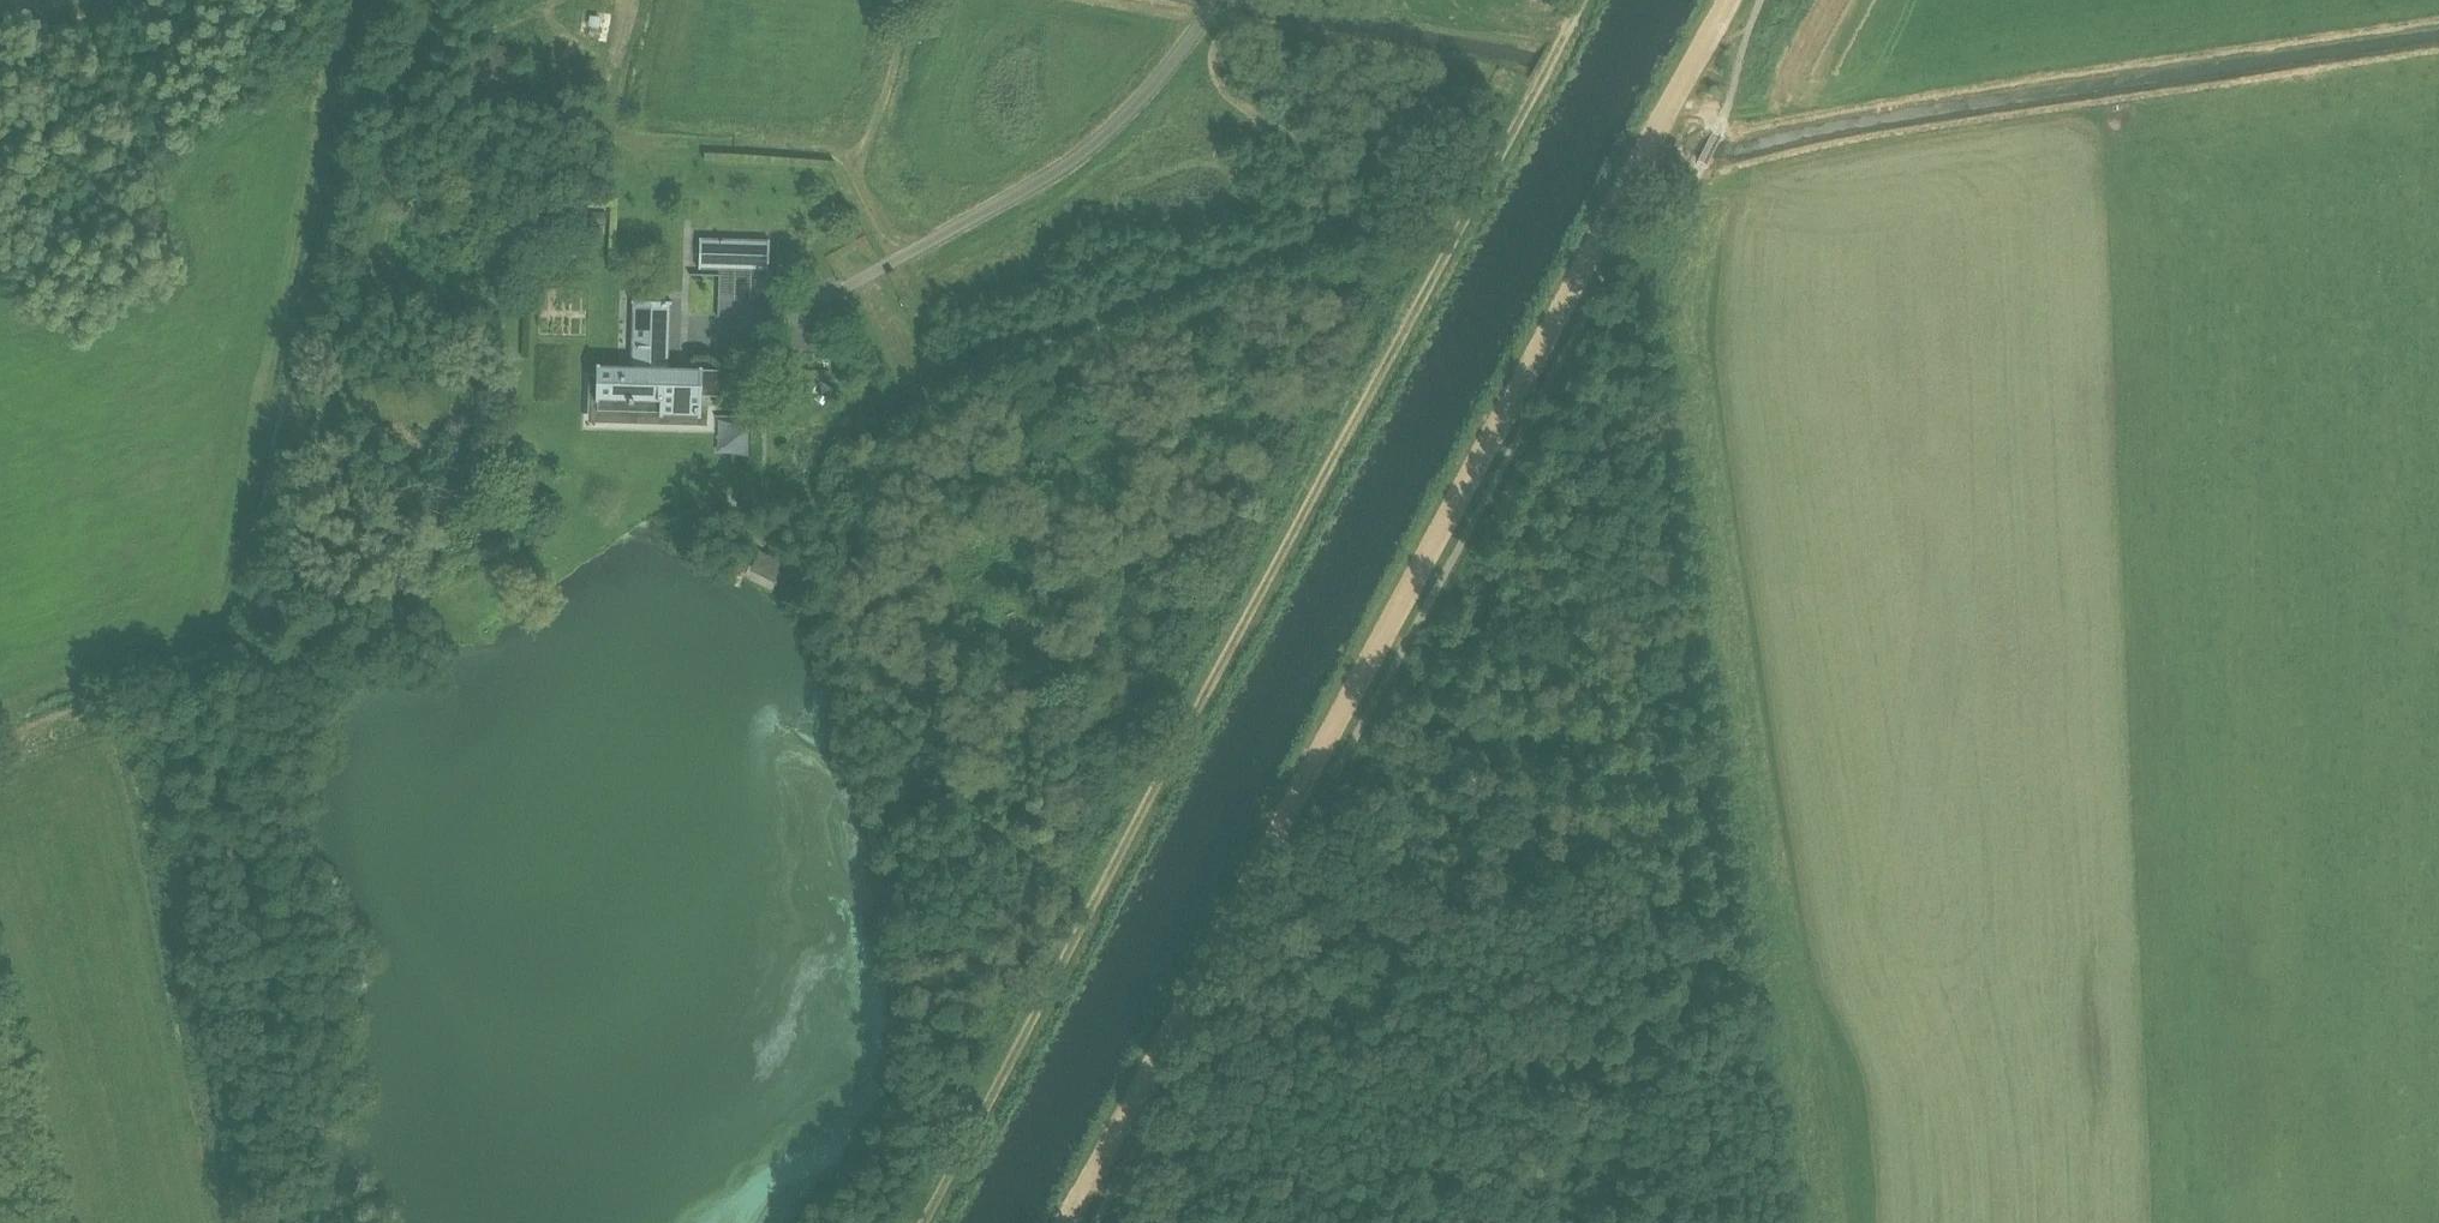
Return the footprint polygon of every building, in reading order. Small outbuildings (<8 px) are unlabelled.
[(577,223),(606,224),(606,211),(577,212),(577,223)] [(702,239),(701,268),(769,270),(769,240),(702,239)] [(701,407),(706,406),(714,404),(722,399),(726,390),(728,382),(725,372),(720,364),(715,360),(708,357),(702,356),(693,358),(687,362),(680,368),(669,368),(671,301),(635,300),(633,345),(642,345),(641,367),(599,366),(598,397),(661,399),(660,414),(701,415),(701,407)] [(733,430),(733,463),(766,464),(767,430),(733,430)]
